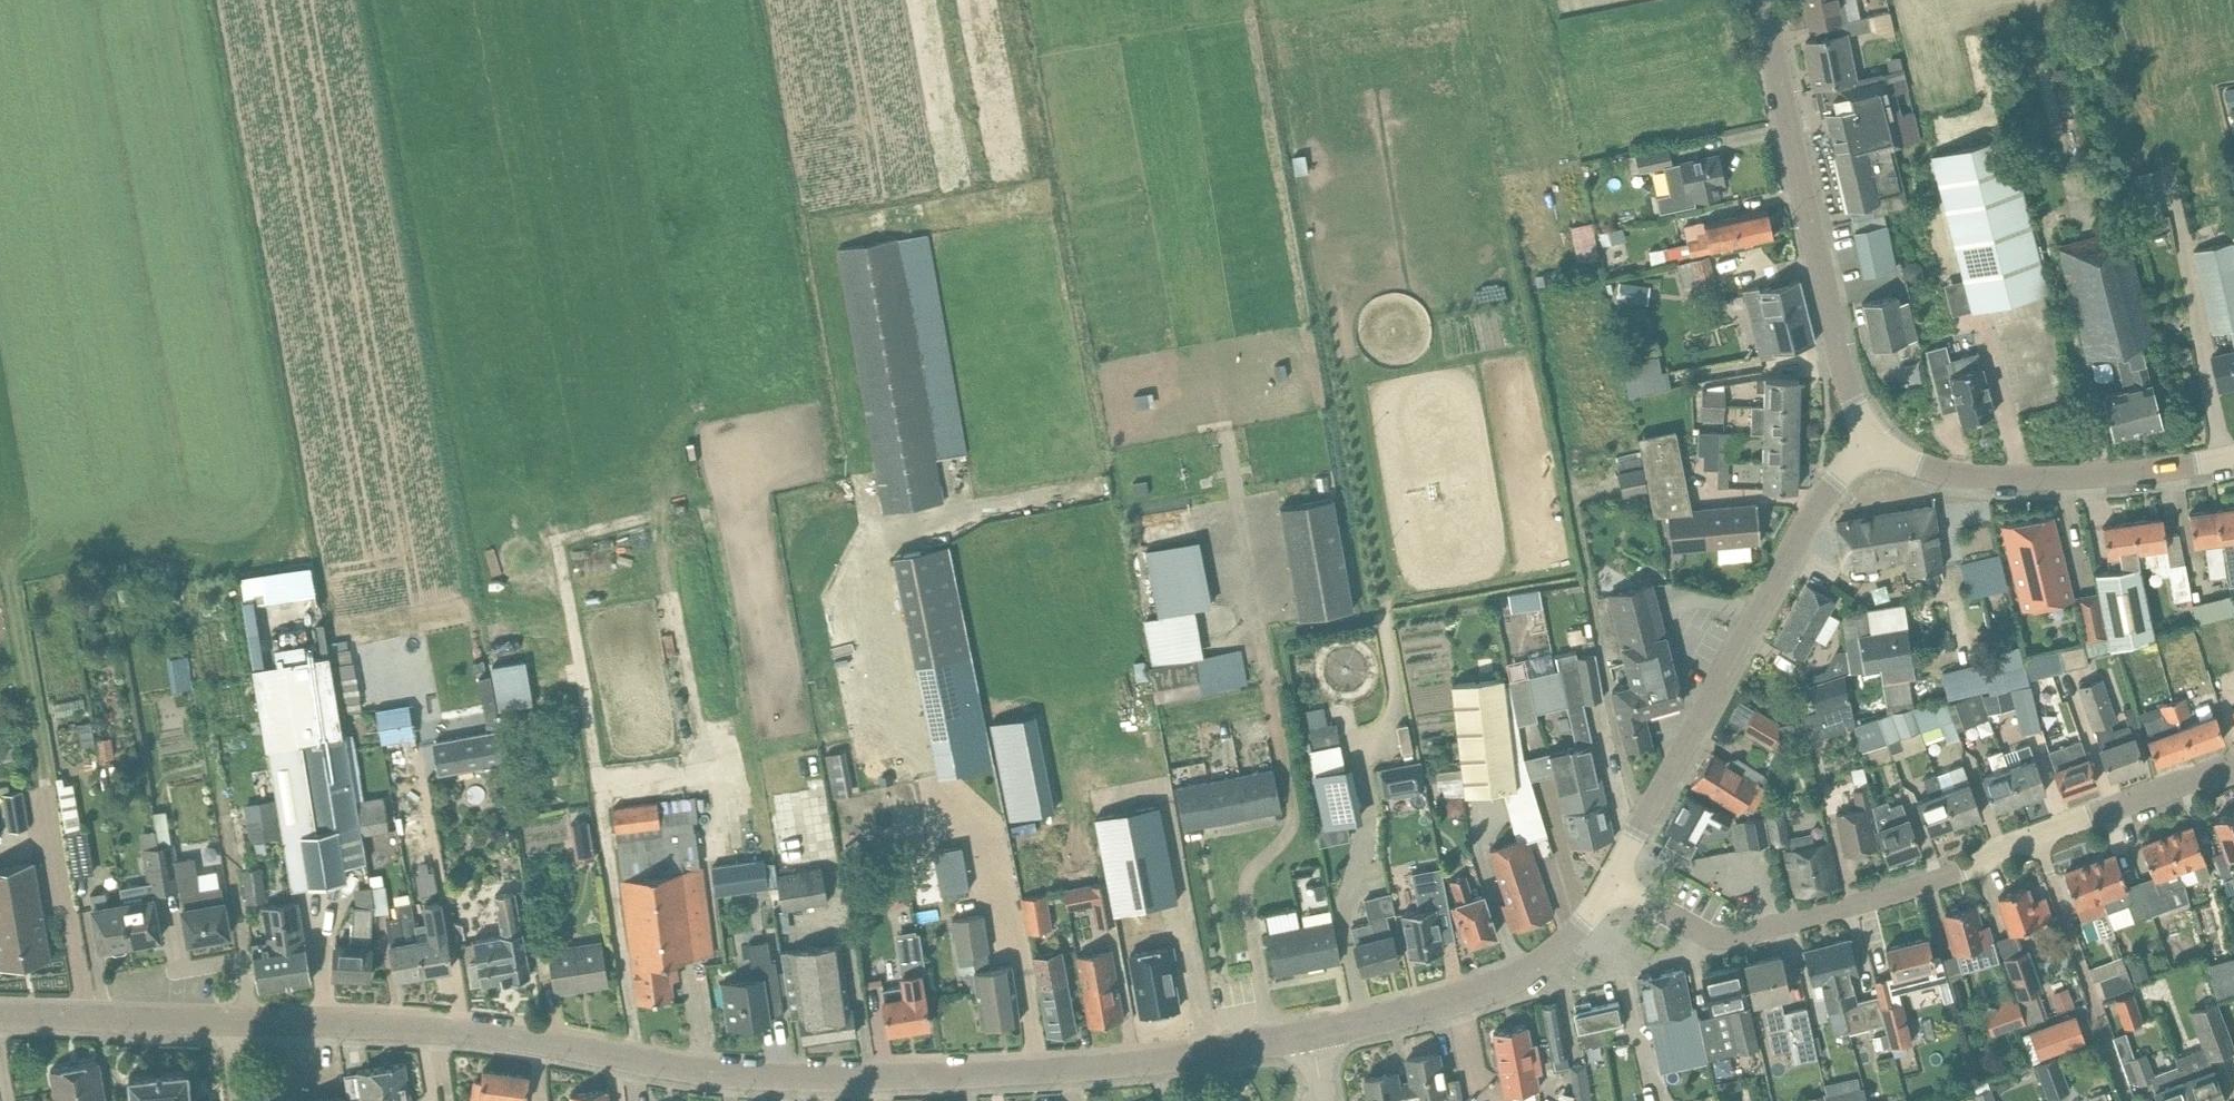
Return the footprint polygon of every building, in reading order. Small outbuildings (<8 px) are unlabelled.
[(1810,27),(1814,26),(1842,19),(1843,22),(1860,18),(1856,0),(1804,0),(1810,27)] [(1817,39),(1805,42),(1816,90),(1856,81),(1846,36),(1871,29),(1868,16),(1860,18),(1843,22),(1816,29),(1815,29),(1817,39)] [(1899,54),(1887,57),(1889,68),(1902,65),(1899,54)] [(1856,81),(1816,90),(1816,93),(1820,110),(1826,114),(1830,132),(1829,132),(1826,138),(1828,150),(1834,154),(1839,176),(1847,210),(1871,204),(1880,202),(1878,195),(1868,146),(1899,138),(1909,136),(1911,136),(1918,134),(1915,122),(1912,108),(1900,110),(1896,92),(1908,89),(1907,86),(1903,68),(1883,72),(1884,75),(1856,81)] [(1932,157),(1965,283),(1972,309),(2049,289),(2010,137),(1932,157)] [(1667,148),(1634,153),(1637,172),(1664,168),(1670,167),(1670,164),(1667,148)] [(1669,193),(1655,196),(1658,212),(1694,205),(1693,199),(1701,198),(1722,193),(1721,185),(1724,184),(1718,154),(1700,158),(1696,158),(1681,162),(1670,164),(1670,167),(1664,168),(1669,193)] [(1880,202),(1871,204),(1872,210),(1873,215),(1874,216),(1886,214),(1909,208),(1904,189),(1878,195),(1880,202)] [(1709,251),(1773,237),(1767,209),(1703,222),(1706,233),(1697,235),(1698,239),(1687,242),(1690,254),(1709,250),(1709,251)] [(1872,210),(1852,215),(1853,219),(1873,215),(1872,210)] [(1853,219),(1851,220),(1864,274),(1885,269),(1898,267),(1886,214),(1874,216),(1873,215),(1853,219)] [(1592,222),(1571,226),(1578,264),(1599,259),(1592,222)] [(2154,340),(2149,318),(2126,229),(2061,246),(2089,356),(2119,349),(2121,357),(2115,359),(2123,389),(2103,394),(2114,436),(2162,424),(2141,343),(2154,340)] [(1618,231),(1605,233),(1606,242),(1620,240),(1618,231)] [(837,249),(884,512),(944,501),(898,238),(837,249)] [(2230,329),(2233,347),(2233,245),(2233,243),(2194,252),(2212,333),(2230,329)] [(1695,270),(1681,275),(1685,290),(1714,281),(1706,257),(1693,261),(1695,270)] [(1552,273),(1537,276),(1539,287),(1554,283),(1552,273)] [(1747,291),(1744,292),(1748,307),(1765,303),(1774,339),(1757,344),(1761,359),(1778,354),(1777,351),(1793,347),(1814,342),(1806,310),(1799,279),(1777,284),(1747,291)] [(1622,284),(1619,303),(1645,308),(1650,288),(1622,284)] [(1873,349),(1895,344),(1917,338),(1909,308),(1905,309),(1904,305),(1899,306),(1896,294),(1884,298),(1862,303),(1873,349)] [(1946,343),(1925,349),(1937,392),(1953,388),(1962,421),(1969,418),(1974,422),(1984,419),(1986,414),(1994,412),(1978,352),(1961,356),(1962,361),(1951,364),(1946,343)] [(2211,352),(2219,385),(2233,382),(2233,347),(2211,352)] [(1659,355),(1624,363),(1631,395),(1666,388),(1659,355)] [(1751,406),(1798,408),(1799,378),(1777,378),(1767,378),(1756,378),(1756,391),(1766,391),(1766,406),(1751,406)] [(1757,504),(1735,506),(1690,510),(1666,388),(1631,395),(1654,514),(1685,510),(1686,529),(1669,530),(1671,550),(1760,542),(1757,504)] [(1702,389),(1702,404),(1724,405),(1725,389),(1702,389)] [(1724,420),(1724,405),(1702,404),(1701,419),(1724,420)] [(1798,434),(1798,408),(1751,406),(1750,433),(1764,433),(1798,434)] [(1697,454),(1718,454),(1718,432),(1698,432),(1697,454)] [(1719,459),(1728,460),(1737,460),(1738,432),(1720,432),(1719,459)] [(1764,433),(1763,461),(1797,462),(1798,434),(1764,433)] [(1727,487),(1728,460),(1719,459),(1718,487),(1727,487)] [(1797,489),(1797,462),(1763,461),(1762,488),(1775,489),(1797,489)] [(1643,467),(1619,472),(1623,496),(1647,492),(1643,467)] [(1334,498),(1278,508),(1298,618),(1354,608),(1334,498)] [(1859,517),(1837,522),(1842,568),(1849,567),(1851,577),(1862,580),(1874,578),(1877,575),(1875,563),(1907,559),(1909,574),(1944,569),(1932,506),(1859,517)] [(2216,509),(2220,540),(2225,573),(2228,582),(2229,586),(2233,585),(2233,547),(2233,538),(2233,507),(2216,509)] [(2210,577),(2225,575),(2225,573),(2220,540),(2216,509),(2189,513),(2193,544),(2205,542),(2210,577)] [(2070,596),(2056,538),(2052,516),(2002,525),(2006,547),(2021,608),(2070,596)] [(2129,522),(2136,567),(2150,564),(2150,567),(2165,577),(2168,576),(2171,600),(2188,598),(2183,563),(2169,565),(2166,546),(2167,546),(2162,517),(2129,522)] [(2154,635),(2136,567),(2129,522),(2102,526),(2106,548),(2108,571),(2095,573),(2109,648),(2154,635)] [(992,764),(970,654),(949,545),(893,556),(915,665),(937,775),(992,764)] [(1961,565),(1968,595),(2006,586),(1998,556),(1961,565)] [(1606,596),(1619,644),(1665,632),(1652,584),(1606,596)] [(1835,601),(1827,596),(1808,584),(1775,642),(1794,653),(1803,659),(1813,642),(1812,641),(1835,601)] [(1511,611),(1542,606),(1539,589),(1509,594),(1511,611)] [(2196,622),(2209,676),(2232,671),(2222,630),(2233,628),(2233,593),(2195,602),(2200,622),(2196,622)] [(2077,597),(2085,641),(2105,637),(2097,594),(2077,597)] [(1845,614),(1841,618),(1842,620),(1846,649),(1848,660),(1850,671),(1850,673),(1864,669),(1864,672),(1880,669),(1888,713),(1892,712),(1912,709),(1909,678),(1913,678),(1911,663),(1905,628),(1870,633),(1867,611),(1845,614)] [(102,631),(88,633),(90,648),(104,647),(102,631)] [(1630,687),(1636,714),(1642,712),(1683,701),(1665,632),(1619,644),(1630,687)] [(2058,649),(2063,670),(2087,664),(2083,643),(2058,649)] [(2063,670),(2058,649),(2023,657),(2024,662),(2028,677),(2063,670)] [(1229,651),(1192,658),(1199,693),(1236,686),(1229,651)] [(1530,677),(1511,681),(1519,724),(1539,720),(1538,712),(1570,705),(1578,747),(1551,752),(1557,782),(1558,790),(1602,781),(1600,773),(1585,702),(1585,701),(1604,698),(1595,652),(1576,656),(1578,667),(1563,670),(1531,677),(1530,677)] [(1560,656),(1563,670),(1578,667),(1576,656),(1575,652),(1560,656)] [(187,655),(170,658),(171,667),(189,664),(187,655)] [(330,655),(255,667),(268,747),(277,801),(279,814),(292,887),(303,886),(347,880),(344,864),(367,860),(363,834),(356,800),(345,734),(343,734),(330,655)] [(1199,693),(1192,658),(1148,666),(1156,702),(1199,693)] [(2029,683),(2028,677),(2024,662),(1988,670),(1993,691),(2029,683)] [(1808,686),(1816,711),(1849,698),(1844,673),(1808,686)] [(2117,721),(2103,678),(2079,686),(2110,776),(2143,765),(2131,728),(2140,725),(2133,706),(2122,710),(2127,724),(2113,729),(2111,723),(2117,721)] [(1465,794),(1488,792),(1505,790),(1506,795),(1517,840),(1490,849),(1508,902),(1502,904),(1511,928),(1552,914),(1527,841),(1547,834),(1531,779),(1526,761),(1525,758),(1520,726),(1510,681),(1504,682),(1504,679),(1453,683),(1462,768),(1465,794)] [(2019,733),(2041,728),(2030,685),(2009,690),(2012,707),(2019,733)] [(1650,741),(1642,712),(1636,714),(1630,687),(1612,692),(1627,747),(1650,741)] [(2008,689),(1981,695),(1988,714),(2012,707),(2009,690),(2008,689)] [(1945,703),(1952,719),(1956,730),(1988,718),(1979,693),(1945,703)] [(1849,698),(1816,711),(1813,712),(1818,738),(1854,727),(1849,698)] [(2184,698),(2172,702),(2178,718),(2190,714),(2184,698)] [(2172,702),(2160,706),(2166,722),(2178,718),(2172,702)] [(1912,709),(1920,730),(1921,731),(1938,725),(1952,719),(1945,703),(1932,705),(1912,709)] [(408,706),(377,712),(383,743),(416,737),(408,706)] [(1912,709),(1892,712),(1902,737),(1920,730),(1912,709)] [(1779,724),(1774,721),(1755,710),(1743,729),(1777,750),(1778,750),(1779,724)] [(1818,738),(1813,712),(1801,716),(1802,720),(1806,741),(1818,738)] [(1892,712),(1888,713),(1879,717),(1888,742),(1902,737),(1892,712)] [(2182,727),(2190,750),(2224,738),(2216,715),(2182,727)] [(1031,717),(990,725),(1009,821),(1051,813),(1031,717)] [(1860,753),(1888,742),(1879,717),(1854,728),(1860,753)] [(1956,730),(1952,719),(1938,725),(1942,738),(1945,744),(1959,738),(1956,730)] [(1802,720),(1779,724),(1783,746),(1806,741),(1802,720)] [(1216,721),(1206,723),(1208,732),(1217,730),(1216,721)] [(1336,722),(1310,727),(1314,746),(1340,741),(1336,722)] [(1405,753),(1416,751),(1412,723),(1401,725),(1405,753)] [(2190,750),(2182,727),(2148,740),(2156,763),(2190,750)] [(433,776),(499,764),(492,729),(426,741),(433,776)] [(2088,758),(2087,758),(2080,738),(2047,750),(2056,773),(2063,794),(2096,782),(2088,758)] [(2008,766),(2019,799),(2046,789),(2034,757),(2029,744),(2015,749),(2020,762),(2008,766)] [(844,749),(827,752),(836,795),(853,792),(844,749)] [(1993,809),(2019,799),(2008,766),(2006,767),(2000,750),(1988,755),(1993,771),(1981,776),(1986,788),(1993,809)] [(1712,752),(1692,784),(1711,796),(1739,814),(1743,808),(1751,813),(1767,787),(1761,783),(1765,777),(1738,760),(1728,763),(1725,761),(1712,752)] [(1420,761),(1376,769),(1381,796),(1384,795),(1384,797),(1423,790),(1423,788),(1426,788),(1420,761)] [(1221,763),(1207,766),(1210,781),(1217,818),(1231,815),(1232,819),(1233,819),(1249,816),(1248,812),(1241,775),(1225,778),(1224,778),(1221,763)] [(1962,764),(1936,774),(1953,824),(1981,814),(1973,793),(1962,764)] [(1352,766),(1304,776),(1315,831),(1363,820),(1352,766)] [(1863,767),(1851,769),(1854,784),(1867,781),(1863,767)] [(1462,796),(1464,796),(1464,794),(1465,794),(1462,768),(1437,771),(1439,790),(1444,790),(1445,798),(1449,798),(1462,796)] [(1241,775),(1248,812),(1263,809),(1263,813),(1281,809),(1273,769),(1241,775)] [(1928,833),(1953,824),(1936,774),(1923,779),(1929,794),(1916,799),(1928,833)] [(1217,822),(1217,818),(1210,781),(1177,788),(1185,828),(1186,828),(1185,824),(1200,821),(1200,825),(1217,822)] [(1614,838),(1602,781),(1558,790),(1571,847),(1614,838)] [(1876,847),(1870,825),(1862,788),(1852,791),(1857,809),(1835,814),(1844,854),(1876,847)] [(29,828),(22,790),(2,794),(8,831),(29,828)] [(1693,842),(1707,816),(1725,826),(1732,814),(1713,804),(1712,805),(1711,805),(1710,806),(1687,793),(1667,828),(1671,831),(1665,843),(1690,857),(1697,845),(1693,842)] [(383,796),(356,800),(363,834),(388,830),(383,796)] [(1449,798),(1445,798),(1446,813),(1464,811),(1462,796),(1449,798)] [(702,866),(698,867),(692,822),(697,821),(694,798),(614,808),(638,1001),(673,996),(670,978),(678,978),(675,959),(714,954),(702,866)] [(1902,801),(1888,806),(1886,801),(1873,806),(1877,829),(1881,838),(1888,859),(1919,848),(1911,827),(1902,801)] [(1141,831),(1163,827),(1165,827),(1161,805),(1096,817),(1114,913),(1177,901),(1170,863),(1148,867),(1141,831)] [(2215,818),(2222,839),(2226,850),(2225,851),(2233,876),(2233,811),(2215,818)] [(398,815),(404,869),(429,866),(424,812),(398,815)] [(1783,812),(1764,816),(1772,847),(1785,844),(1781,825),(1785,824),(1783,812)] [(249,842),(280,837),(276,814),(245,820),(249,842)] [(1768,843),(1764,821),(1763,817),(1745,820),(1746,824),(1750,846),(1768,843)] [(569,825),(574,859),(594,856),(588,822),(569,825)] [(2193,826),(2167,836),(2179,869),(2185,884),(2198,879),(2210,874),(2201,847),(2193,826)] [(93,872),(86,827),(66,830),(74,876),(93,872)] [(2140,881),(2152,914),(2171,907),(2165,891),(2185,884),(2179,869),(2167,836),(2142,845),(2153,876),(2140,881)] [(1838,884),(1833,863),(1829,843),(1810,847),(1807,837),(1789,841),(1791,850),(1786,851),(1796,894),(1838,884)] [(172,843),(157,845),(165,890),(179,887),(183,908),(188,941),(230,934),(224,901),(221,885),(200,888),(195,856),(174,860),(172,843)] [(157,845),(143,848),(150,892),(165,890),(157,845)] [(941,893),(970,888),(962,846),(933,851),(941,893)] [(2152,914),(2140,881),(2127,885),(2115,854),(2090,864),(2110,918),(2130,910),(2133,921),(2152,914)] [(766,858),(729,863),(733,891),(770,886),(768,876),(767,863),(766,858)] [(776,862),(767,863),(768,876),(770,886),(779,885),(777,874),(776,862)] [(47,935),(36,863),(0,869),(0,965),(0,966),(51,957),(47,935)] [(2110,918),(2090,864),(2064,873),(2082,921),(2093,917),(2101,937),(2114,932),(2109,918),(2110,918)] [(1444,950),(1436,911),(1449,909),(1441,866),(1411,872),(1419,910),(1402,913),(1411,957),(1414,956),(1415,961),(1431,958),(1430,953),(1444,950)] [(820,867),(777,874),(779,885),(783,910),(826,903),(820,867)] [(249,901),(266,899),(261,869),(244,871),(249,901)] [(1490,916),(1492,915),(1485,894),(1473,898),(1466,875),(1451,880),(1458,902),(1453,904),(1458,917),(1455,918),(1460,933),(1459,934),(1459,935),(1467,932),(1470,942),(1496,934),(1490,916)] [(1107,880),(1064,888),(1068,909),(1093,905),(1097,926),(1115,923),(1107,880)] [(1324,884),(1314,885),(1316,899),(1326,897),(1324,884)] [(370,887),(375,914),(389,911),(384,885),(370,887)] [(143,886),(122,890),(124,903),(132,943),(161,937),(157,915),(153,898),(153,893),(149,893),(145,894),(143,886)] [(2026,887),(1999,896),(2012,933),(2051,919),(2043,897),(2031,901),(2026,887)] [(479,962),(470,963),(473,982),(483,981),(483,982),(510,978),(515,981),(526,979),(528,975),(530,974),(527,952),(523,931),(522,931),(515,891),(495,895),(502,934),(475,939),(479,962)] [(104,892),(91,894),(93,908),(96,926),(100,948),(111,946),(112,950),(115,952),(126,950),(128,947),(127,943),(132,943),(124,903),(107,906),(104,892)] [(1386,915),(1397,912),(1392,892),(1366,899),(1371,922),(1352,927),(1356,943),(1355,943),(1362,970),(1398,961),(1391,934),(1386,915)] [(1028,933),(1052,928),(1045,893),(1022,897),(1028,933)] [(260,989),(311,980),(298,900),(263,906),(268,940),(252,943),(260,989)] [(416,926),(415,926),(417,938),(417,939),(423,972),(452,967),(440,901),(425,903),(429,924),(416,926)] [(396,977),(423,972),(416,939),(417,938),(415,926),(411,902),(395,905),(396,917),(386,918),(392,955),(396,977)] [(336,945),(334,975),(370,977),(374,918),(370,918),(370,906),(354,905),(351,946),(336,945)] [(1974,906),(1945,914),(1961,971),(1998,960),(1989,925),(1986,925),(1980,927),(1974,906)] [(1016,999),(1012,964),(989,967),(982,915),(951,919),(956,956),(971,954),(982,1026),(1020,1021),(1016,999)] [(1300,927),(1308,967),(1308,963),(1322,961),(1323,965),(1340,961),(1332,921),(1300,927)] [(1308,967),(1300,927),(1268,933),(1275,974),(1277,974),(1276,969),(1291,966),(1292,971),(1308,967)] [(884,1000),(883,1000),(888,1030),(929,1024),(925,994),(924,994),(921,974),(926,973),(923,952),(920,953),(918,935),(900,938),(903,956),(902,956),(907,985),(882,989),(884,1000)] [(1879,995),(1886,1023),(1892,1047),(1912,1041),(1899,992),(1946,979),(1938,948),(1931,949),(1927,937),(1886,947),(1893,975),(1875,980),(1879,995)] [(1850,938),(1827,944),(1849,1030),(1850,1032),(1886,1023),(1879,995),(1856,1001),(1850,974),(1859,972),(1850,938)] [(769,1022),(768,1016),(784,1014),(781,992),(776,960),(772,960),(769,940),(748,944),(753,978),(723,983),(730,1028),(769,1022)] [(607,983),(604,961),(601,943),(551,951),(550,941),(534,943),(540,979),(554,977),(556,991),(607,983)] [(856,1034),(853,1012),(843,944),(782,953),(788,996),(791,1018),(800,1017),(804,1042),(856,1034)] [(1827,944),(1804,950),(1809,972),(1812,984),(1813,983),(1816,998),(1825,996),(1827,1003),(1828,1009),(1834,1033),(1849,1030),(1827,944)] [(1072,1006),(1061,946),(1043,950),(1033,952),(1040,989),(1044,1011),(1048,1033),(1076,1028),(1072,1006)] [(1167,947),(1130,954),(1142,1015),(1179,1008),(1172,972),(1167,947)] [(2004,958),(2027,1023),(2046,1016),(2037,991),(2041,990),(2026,950),(2004,958)] [(1123,1019),(1120,999),(1117,1000),(1109,951),(1078,956),(1089,1024),(1123,1019)] [(1789,995),(1785,977),(1780,955),(1746,963),(1754,1003),(1762,1001),(1773,1053),(1791,1049),(1794,1063),(1817,1058),(1806,1008),(1783,1012),(1780,997),(1789,995)] [(2142,960),(2129,965),(2134,981),(2148,976),(2142,960)] [(1697,1006),(1695,1006),(1707,1059),(1757,1046),(1747,1002),(1748,1002),(1744,986),(1739,965),(1703,973),(1712,1015),(1699,1017),(1697,1006)] [(1683,969),(1637,980),(1640,994),(1638,995),(1639,997),(1639,1000),(1641,999),(1646,1021),(1646,1022),(1650,1021),(1651,1021),(1661,1019),(1672,1067),(1686,1064),(1707,1059),(1695,1006),(1692,1007),(1685,977),(1683,969)] [(2105,997),(2126,989),(2133,987),(2127,970),(2099,979),(2105,997)] [(1963,979),(1947,983),(1951,998),(1953,997),(1955,1004),(1968,1001),(1963,979)] [(2073,1005),(2067,987),(2049,993),(2056,1011),(2073,1005)] [(2116,998),(2126,1026),(2143,1020),(2132,992),(2116,998)] [(2015,995),(1998,1002),(2009,1031),(2025,1025),(2015,995)] [(1623,1021),(1618,1001),(1574,1011),(1578,1031),(1579,1031),(1583,1046),(1606,1041),(1603,1025),(1623,1021)] [(1570,1065),(1560,1014),(1558,1002),(1542,1005),(1547,1030),(1553,1058),(1555,1068),(1570,1065)] [(2191,1100),(2226,1100),(2209,1058),(2233,1048),(2233,1046),(2218,1002),(2192,1011),(2204,1046),(2199,1048),(2195,1061),(2179,1067),(2179,1065),(2178,1065),(2191,1100)] [(2075,1016),(2031,1032),(2020,1036),(2030,1063),(2040,1059),(2039,1055),(2083,1040),(2075,1016)] [(1528,1026),(1493,1033),(1496,1048),(1493,1049),(1491,1051),(1494,1065),(1497,1067),(1499,1066),(1504,1094),(1539,1088),(1534,1060),(1539,1059),(1536,1043),(1531,1044),(1528,1026)] [(1887,1034),(1874,1037),(1877,1050),(1890,1046),(1887,1034)] [(1407,1058),(1411,1081),(1415,1098),(1446,1092),(1439,1053),(1407,1058)] [(2178,1065),(2177,1066),(2152,1075),(2145,1053),(2130,1058),(2140,1083),(2151,1079),(2159,1100),(2191,1100),(2178,1065)] [(2070,1091),(2058,1056),(2036,1063),(2047,1098),(2070,1091)] [(103,1082),(99,1060),(51,1069),(56,1100),(106,1100),(103,1082)] [(344,1075),(347,1096),(361,1094),(363,1100),(411,1100),(405,1063),(357,1071),(358,1072),(344,1075)] [(1591,1066),(1576,1067),(1577,1100),(1592,1100),(1591,1066)] [(188,1068),(129,1075),(132,1097),(132,1100),(191,1100),(188,1068)] [(526,1097),(529,1075),(483,1069),(481,1081),(475,1080),(472,1100),(526,1100),(526,1097)] [(1415,1098),(1411,1081),(1399,1084),(1396,1072),(1365,1078),(1369,1100),(1416,1100),(1415,1098)] [(1999,1078),(1997,1081),(1999,1086),(2003,1088),(2008,1086),(2010,1082),(2008,1077),(2004,1076),(1999,1078)] [(1827,1100),(1866,1100),(1863,1087),(1826,1095),(1827,1100)] [(1976,1100),(1993,1100),(1989,1088),(1973,1094),(1976,1100)] [(606,1089),(571,1094),(572,1100),(608,1100),(606,1089)] [(2104,1091),(2091,1096),(2092,1100),(2108,1100),(2104,1091)]
